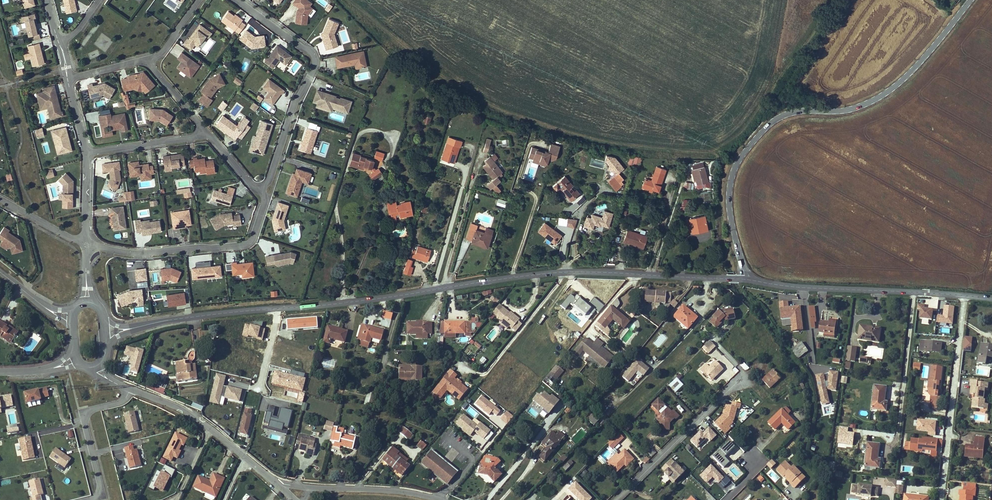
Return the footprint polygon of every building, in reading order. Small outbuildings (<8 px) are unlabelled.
[(74,0),(63,0),(66,13),(74,12),(76,11),(77,11),(75,3),(74,3),(74,0)] [(293,2),(299,7),(297,10),(296,22),(307,23),(309,14),(313,8),(310,6),(312,3),(308,0),(295,0),(293,2)] [(243,20),(239,17),(238,19),(234,16),(228,11),(221,20),(235,30),(243,20)] [(29,36),(34,35),(37,34),(33,19),(35,18),(34,13),(22,16),(23,21),(25,21),(29,36)] [(338,23),(329,18),(324,32),(321,33),(327,49),(338,46),(334,35),(338,23)] [(40,35),(48,34),(46,22),(38,23),(40,35)] [(191,49),(194,44),(197,40),(200,43),(205,36),(208,38),(211,33),(199,24),(194,32),(195,33),(193,35),(192,35),(188,39),(187,39),(184,44),(191,49)] [(264,35),(255,37),(254,38),(252,36),(253,35),(246,30),(239,39),(251,48),(263,46),(265,45),(264,35)] [(39,43),(28,46),(33,66),(44,63),(39,43)] [(273,68),(279,60),(280,59),(284,58),(287,61),(291,56),(285,51),(284,52),(282,51),(283,50),(277,45),(265,62),(273,68)] [(97,49),(89,55),(91,58),(99,53),(97,49)] [(182,61),(177,67),(181,70),(186,74),(191,77),(199,65),(182,52),(179,56),(185,61),(184,62),(182,61)] [(353,55),(336,58),(337,67),(355,63),(359,63),(360,67),(362,67),(362,68),(364,67),(364,66),(366,66),(364,56),(361,56),(360,52),(352,53),(353,55)] [(154,85),(143,72),(127,76),(128,78),(122,80),(125,91),(133,89),(140,83),(145,89),(143,91),(145,93),(154,85)] [(215,86),(217,88),(225,84),(219,73),(210,79),(201,91),(202,92),(204,93),(202,95),(198,100),(207,107),(212,99),(210,98),(213,94),(210,92),(215,86)] [(236,76),(233,81),(239,85),(243,80),(236,76)] [(284,90),(269,79),(263,87),(269,92),(264,98),(272,104),(277,98),(276,98),(277,95),(278,96),(281,93),(282,94),(284,90)] [(94,92),(95,96),(103,94),(105,96),(109,99),(115,89),(104,83),(101,84),(102,85),(100,85),(100,84),(93,86),(92,84),(87,85),(89,94),(94,92)] [(140,83),(133,89),(142,92),(143,91),(145,89),(140,83)] [(41,98),(44,109),(47,108),(50,118),(63,115),(62,111),(61,111),(57,97),(55,98),(55,96),(57,95),(54,85),(42,88),(43,92),(37,93),(38,98),(41,98)] [(82,90),(85,100),(90,98),(86,89),(82,90)] [(323,104),(332,108),(347,113),(351,101),(340,98),(340,99),(336,98),(336,96),(330,94),(329,96),(325,95),(325,93),(317,90),(313,101),(317,103),(316,106),(321,108),(322,108),(323,104)] [(128,95),(122,96),(125,105),(130,104),(128,95)] [(250,107),(255,110),(259,105),(253,101),(250,107)] [(150,109),(150,119),(159,120),(160,118),(159,118),(152,117),(153,109),(150,109)] [(160,118),(159,120),(167,125),(173,116),(163,110),(153,109),(152,117),(159,118),(160,118)] [(101,129),(106,128),(111,127),(111,129),(111,130),(122,128),(122,131),(128,130),(124,113),(111,116),(110,113),(99,116),(101,129)] [(227,132),(226,133),(229,135),(237,126),(223,115),(216,124),(222,128),(227,132)] [(423,123),(429,124),(431,117),(425,116),(423,123)] [(237,137),(241,139),(253,122),(249,120),(237,137)] [(263,155),(273,124),(261,120),(251,151),(263,155)] [(35,128),(36,138),(44,137),(43,127),(35,128)] [(58,142),(61,153),(72,150),(66,127),(51,131),(54,140),(57,142),(58,142)] [(106,128),(101,129),(103,136),(112,134),(111,130),(111,129),(107,130),(106,128)] [(302,144),(300,149),(310,153),(317,131),(307,128),(303,142),(302,144)] [(458,147),(459,147),(460,147),(462,141),(449,137),(447,143),(448,143),(444,156),(453,160),(458,147)] [(494,140),(496,148),(509,145),(508,137),(494,140)] [(453,160),(444,156),(448,143),(447,143),(446,143),(441,159),(454,163),(459,147),(458,147),(453,160)] [(546,152),(530,147),(527,157),(531,158),(530,161),(537,163),(539,159),(544,161),(546,155),(554,158),(558,146),(549,143),(546,152)] [(376,151),(374,158),(382,161),(384,154),(376,151)] [(602,159),(614,174),(622,168),(611,152),(602,159)] [(175,157),(174,155),(163,156),(165,171),(172,170),(172,167),(185,165),(183,153),(177,154),(178,156),(175,157)] [(349,164),(357,167),(358,164),(364,167),(371,168),(371,169),(372,165),(374,160),(361,156),(361,155),(353,153),(349,164)] [(628,164),(636,166),(637,161),(639,157),(630,155),(628,164)] [(195,175),(216,172),(214,158),(205,159),(205,156),(189,158),(190,167),(194,167),(195,175)] [(493,161),(490,157),(490,156),(484,161),(486,163),(483,166),(493,179),(487,184),(490,188),(492,187),(495,191),(498,192),(500,190),(496,184),(500,181),(498,178),(502,175),(501,173),(502,172),(493,161)] [(138,162),(129,163),(131,176),(142,175),(151,173),(154,173),(153,166),(149,166),(149,164),(140,165),(140,167),(139,167),(139,165),(138,162)] [(703,163),(692,166),(693,169),(691,170),(693,174),(694,174),(695,177),(693,178),(694,181),(695,186),(698,188),(705,186),(705,183),(708,182),(703,163)] [(375,170),(373,172),(369,175),(372,180),(382,173),(379,168),(375,170)] [(110,180),(107,186),(116,190),(120,179),(119,169),(109,170),(111,178),(112,180),(110,180)] [(296,169),(295,174),(294,177),(291,176),(286,193),(293,195),(295,189),(296,189),(299,180),(301,181),(308,183),(311,173),(296,169)] [(642,187),(649,189),(652,190),(653,190),(653,189),(658,191),(664,174),(655,171),(652,181),(645,178),(642,187)] [(73,193),(73,186),(72,186),(72,184),(73,184),(73,181),(65,173),(58,180),(63,185),(63,193),(73,193)] [(618,173),(608,182),(616,191),(621,186),(621,185),(623,183),(621,181),(624,179),(618,173)] [(555,189),(556,190),(559,188),(570,201),(579,193),(565,176),(552,186),(555,189)] [(295,189),(293,195),(297,196),(301,181),(299,180),(296,189),(295,189)] [(226,194),(214,190),(211,199),(230,205),(235,188),(228,186),(226,194)] [(128,200),(127,191),(124,192),(124,197),(120,198),(121,201),(128,200)] [(73,203),(73,193),(63,193),(62,203),(73,203)] [(284,220),(289,205),(278,201),(272,219),(276,234),(287,231),(284,220)] [(390,214),(391,218),(396,217),(407,215),(407,213),(412,211),(410,201),(401,203),(401,204),(397,205),(396,203),(387,205),(388,210),(391,209),(392,212),(390,212),(390,214)] [(111,212),(114,212),(116,211),(117,215),(114,215),(115,223),(113,224),(114,230),(126,228),(123,206),(111,208),(111,212)] [(190,209),(172,212),(175,228),(186,227),(186,225),(192,224),(190,209)] [(587,217),(584,226),(593,229),(595,225),(602,227),(602,225),(605,226),(610,227),(613,213),(604,211),(603,217),(593,215),(592,218),(587,217)] [(210,220),(216,229),(224,225),(233,223),(233,225),(241,224),(240,215),(232,216),(232,213),(220,214),(210,220)] [(689,219),(690,219),(692,232),(697,231),(696,230),(707,228),(705,216),(689,219)] [(574,227),(576,219),(567,217),(565,226),(574,227)] [(140,220),(135,220),(137,231),(142,231),(142,234),(161,231),(159,220),(149,222),(149,224),(141,225),(140,221),(140,220)] [(538,231),(555,243),(561,235),(555,230),(554,231),(553,230),(554,229),(545,222),(538,231)] [(482,242),(481,245),(487,247),(493,230),(486,228),(485,233),(476,230),(477,225),(471,223),(466,239),(472,241),(480,243),(480,242),(482,242)] [(16,237),(8,232),(9,230),(4,227),(0,233),(0,238),(3,240),(2,241),(11,247),(12,253),(22,250),(19,240),(18,238),(17,239),(15,238),(16,237)] [(634,244),(634,245),(640,247),(642,241),(645,242),(647,237),(628,230),(624,242),(628,243),(629,242),(634,244)] [(414,256),(428,260),(431,250),(418,246),(416,250),(413,249),(410,256),(414,257),(414,256)] [(281,252),(266,256),(268,264),(275,262),(278,264),(290,261),(294,262),(296,253),(291,251),(281,254),(281,252)] [(404,273),(410,275),(413,267),(410,266),(412,260),(408,259),(404,273)] [(192,279),(222,277),(221,264),(210,264),(210,260),(196,261),(196,266),(191,267),(192,279)] [(231,264),(225,264),(226,270),(233,269),(233,275),(243,274),(243,277),(255,275),(253,262),(237,264),(236,262),(231,263),(231,264)] [(179,279),(179,267),(160,268),(161,280),(179,279)] [(147,280),(146,268),(134,269),(135,281),(147,280)] [(141,289),(130,290),(116,295),(120,306),(132,301),(143,300),(141,289)] [(185,291),(167,293),(168,305),(186,303),(185,291)] [(665,301),(666,292),(646,291),(645,302),(655,303),(660,303),(665,304),(665,301)] [(568,304),(588,319),(595,310),(599,313),(604,305),(592,296),(587,304),(575,295),(574,297),(569,293),(559,306),(565,310),(568,304)] [(803,330),(801,305),(788,306),(788,300),(779,301),(780,318),(790,318),(792,331),(803,330)] [(496,316),(503,308),(499,305),(492,313),(496,316)] [(808,306),(811,328),(817,328),(814,305),(808,306)] [(936,322),(953,323),(954,306),(944,305),(943,314),(937,314),(936,322)] [(697,318),(683,306),(673,317),(687,329),(697,318)] [(612,320),(612,319),(613,318),(621,325),(621,327),(622,328),(623,328),(624,328),(629,322),(627,320),(611,307),(595,326),(602,332),(606,328),(612,320)] [(512,329),(519,320),(516,317),(515,318),(509,314),(510,313),(509,313),(503,308),(496,316),(502,321),(509,327),(512,329)] [(735,318),(733,309),(724,311),(724,313),(721,313),(720,312),(720,311),(719,311),(713,317),(715,318),(711,322),(717,328),(721,324),(720,323),(722,320),(725,320),(726,319),(726,321),(735,318)] [(286,328),(316,328),(316,317),(286,318),(286,328)] [(621,325),(613,318),(612,319),(612,320),(621,327),(621,325)] [(6,341),(8,339),(11,341),(12,340),(14,342),(16,342),(18,338),(18,336),(16,335),(16,334),(9,329),(8,330),(5,329),(6,327),(2,325),(3,324),(0,321),(0,336),(6,341)] [(471,334),(475,329),(475,328),(479,328),(483,323),(478,323),(471,323),(470,323),(470,322),(441,322),(439,333),(445,333),(445,338),(455,337),(455,333),(464,333),(464,336),(470,336),(470,334),(471,334)] [(835,331),(836,324),(830,323),(821,322),(819,333),(824,333),(824,336),(834,338),(835,331)] [(242,336),(263,340),(265,328),(245,323),(242,336)] [(431,334),(431,323),(419,323),(419,324),(417,324),(417,323),(407,323),(407,334),(416,334),(427,334),(431,334)] [(16,334),(18,332),(7,325),(7,326),(3,324),(2,325),(6,327),(5,329),(8,330),(9,329),(16,334)] [(381,341),(383,331),(361,325),(357,340),(361,341),(369,343),(371,338),(381,341)] [(344,342),(347,332),(327,327),(323,342),(329,344),(330,339),(344,342)] [(879,342),(881,330),(860,327),(858,339),(879,342)] [(604,368),(613,357),(601,347),(599,350),(585,338),(578,347),(573,352),(580,358),(585,352),(592,358),(604,368)] [(708,354),(715,347),(709,341),(702,348),(708,354)] [(808,351),(802,342),(795,347),(801,357),(802,356),(808,351)] [(940,352),(941,343),(937,343),(937,344),(930,344),(930,342),(926,342),(926,343),(921,342),(920,350),(925,351),(925,350),(940,352)] [(125,365),(123,371),(138,374),(144,350),(126,346),(124,355),(131,356),(128,366),(125,365)] [(634,357),(639,351),(633,346),(628,353),(634,357)] [(988,346),(988,347),(982,346),(979,362),(986,364),(987,356),(991,357),(991,347),(988,346)] [(801,357),(795,347),(792,350),(798,359),(801,357)] [(855,361),(856,348),(848,347),(847,360),(855,361)] [(657,362),(656,362),(658,360),(654,356),(652,358),(652,357),(650,360),(654,365),(657,362)] [(628,370),(622,378),(628,383),(637,372),(643,377),(649,370),(637,359),(632,365),(630,362),(625,368),(628,370)] [(717,375),(723,369),(715,361),(709,367),(706,364),(700,370),(703,374),(704,373),(707,376),(710,379),(716,374),(717,375)] [(196,380),(195,365),(192,365),(185,366),(185,362),(176,363),(177,374),(183,374),(184,381),(196,380)] [(563,371),(556,365),(549,373),(557,379),(563,371)] [(422,376),(422,367),(399,366),(398,378),(410,378),(410,381),(421,381),(421,379),(422,376)] [(939,390),(940,382),(941,382),(942,367),(932,366),(930,381),(929,380),(928,389),(929,389),(929,393),(931,396),(930,400),(938,401),(940,402),(941,397),(940,397),(940,394),(939,394),(939,392),(941,393),(941,390),(939,390)] [(273,370),(270,384),(302,391),(306,373),(290,370),(290,374),(273,370)] [(459,385),(455,382),(456,381),(456,380),(454,378),(456,375),(450,370),(433,392),(437,396),(440,392),(443,394),(447,390),(448,389),(454,393),(455,392),(459,396),(462,392),(464,394),(467,389),(460,384),(460,383),(459,385)] [(770,388),(781,378),(775,372),(773,370),(762,380),(770,388)] [(550,388),(557,379),(549,373),(542,382),(550,388)] [(675,392),(683,385),(676,378),(669,386),(675,392)] [(984,404),(985,399),(984,399),(985,389),(987,389),(987,383),(978,382),(978,381),(971,380),(970,385),(972,385),(971,394),(974,394),(976,394),(976,398),(973,398),(973,406),(978,407),(978,408),(984,409),(984,404)] [(162,395),(165,389),(157,386),(156,387),(154,386),(152,391),(162,395)] [(885,401),(886,387),(874,386),(872,409),(886,411),(887,405),(884,404),(885,401)] [(40,398),(49,396),(47,388),(24,394),(26,403),(40,400),(40,398)] [(459,400),(464,394),(462,392),(459,396),(455,392),(454,393),(448,389),(447,390),(459,400)] [(13,406),(11,394),(0,396),(0,413),(2,413),(1,408),(13,406)] [(537,396),(531,402),(548,416),(560,402),(552,396),(549,399),(544,394),(540,399),(537,396)] [(491,413),(496,416),(500,409),(480,396),(474,405),(490,415),(491,413)] [(679,416),(673,411),(671,412),(658,399),(652,405),(661,414),(660,416),(660,423),(660,429),(662,430),(663,430),(666,430),(669,430),(669,421),(670,419),(672,419),(674,418),(675,419),(679,416)] [(733,420),(736,408),(739,409),(740,404),(732,402),(731,407),(726,405),(724,414),(725,415),(724,416),(717,423),(724,429),(728,426),(733,420)] [(201,411),(203,407),(193,403),(191,407),(201,411)] [(530,407),(526,411),(535,418),(539,414),(530,407)] [(246,435),(251,416),(250,415),(251,410),(245,408),(240,430),(243,431),(242,434),(246,435)] [(123,413),(127,433),(139,431),(135,410),(123,413)] [(506,410),(499,419),(506,424),(513,416),(506,410)] [(795,423),(782,410),(769,423),(775,430),(782,423),(783,422),(784,423),(783,424),(789,430),(795,423)] [(472,431),(487,442),(493,433),(479,422),(477,425),(462,413),(454,424),(469,435),(472,431)] [(594,426),(599,420),(592,414),(587,420),(594,426)] [(725,434),(730,428),(728,426),(724,429),(717,423),(724,416),(725,415),(724,414),(715,423),(725,434)] [(332,431),(333,422),(325,420),(324,429),(332,431)] [(412,434),(404,427),(401,425),(397,431),(408,439),(412,434)] [(353,449),(355,438),(342,435),(336,433),(337,428),(334,427),(330,441),(334,442),(333,444),(340,446),(353,449)] [(702,432),(700,430),(689,440),(697,448),(706,438),(709,442),(716,435),(708,427),(702,432)] [(545,461),(560,443),(559,443),(564,437),(559,432),(555,436),(554,438),(549,434),(542,443),(547,447),(540,456),(545,461)] [(175,449),(178,443),(181,445),(183,446),(187,439),(175,433),(163,457),(171,461),(173,457),(177,458),(180,451),(178,450),(175,449)] [(613,448),(623,438),(618,433),(607,444),(609,446),(612,449),(613,448)] [(314,444),(315,439),(310,438),(310,437),(298,434),(295,448),(299,449),(298,449),(306,451),(312,453),(314,444)] [(32,453),(30,442),(31,442),(30,437),(19,439),(23,460),(34,458),(33,452),(32,453)] [(937,451),(938,441),(925,440),(925,441),(922,440),(911,439),(911,443),(910,450),(918,451),(918,449),(923,450),(937,451)] [(711,456),(722,468),(729,462),(724,456),(734,447),(728,440),(711,456)] [(422,450),(426,445),(421,441),(417,446),(422,450)] [(983,455),(984,441),(975,441),(975,444),(975,447),(972,446),(966,446),(965,456),(974,457),(974,455),(983,455)] [(878,459),(880,444),(868,443),(865,467),(879,468),(880,462),(878,462),(878,459)] [(313,455),(316,444),(314,444),(312,453),(306,451),(305,454),(313,455)] [(128,467),(141,466),(138,448),(134,449),(133,445),(125,446),(128,467)] [(64,468),(71,459),(66,455),(65,456),(64,455),(64,454),(56,448),(49,457),(64,468)] [(392,468),(400,459),(396,455),(398,453),(398,452),(393,448),(383,460),(387,464),(388,465),(392,468)] [(656,453),(652,448),(647,453),(651,458),(656,453)] [(448,466),(441,461),(443,459),(432,450),(430,452),(422,463),(432,472),(435,469),(442,474),(439,478),(447,484),(456,473),(456,474),(458,471),(450,464),(448,466)] [(626,467),(633,459),(624,450),(618,456),(610,465),(617,472),(623,466),(622,465),(623,464),(624,465),(626,467)] [(610,465),(618,456),(616,454),(607,462),(610,465)] [(562,463),(567,458),(564,455),(559,460),(562,463)] [(599,455),(596,458),(603,464),(606,462),(599,455)] [(501,475),(494,468),(499,462),(497,459),(486,456),(481,462),(478,473),(487,475),(488,476),(494,482),(501,475)] [(401,475),(409,466),(405,463),(400,459),(392,468),(396,471),(398,472),(401,475)] [(772,460),(767,465),(771,470),(776,464),(772,460)] [(675,482),(684,473),(683,473),(680,469),(674,463),(673,465),(669,461),(662,468),(665,472),(664,474),(668,478),(669,476),(675,482)] [(801,474),(794,466),(792,468),(786,462),(777,470),(784,477),(785,475),(792,482),(790,484),(795,488),(802,481),(798,476),(801,474)] [(565,472),(570,466),(567,463),(562,469),(565,472)] [(725,475),(723,477),(710,464),(698,476),(709,488),(716,481),(727,492),(734,485),(725,475)] [(161,472),(156,470),(149,487),(163,493),(174,469),(164,465),(161,472)] [(442,474),(435,469),(432,472),(439,478),(442,474)] [(215,497),(224,479),(213,474),(210,482),(209,484),(207,483),(208,481),(198,477),(193,487),(215,497)] [(792,482),(785,475),(784,477),(790,484),(792,482)] [(896,485),(897,479),(886,478),(884,486),(896,488),(896,485)] [(43,494),(39,479),(29,481),(33,497),(40,495),(43,494)] [(877,496),(878,488),(872,487),(873,486),(859,484),(859,486),(853,485),(852,493),(857,494),(857,495),(871,497),(871,495),(877,496)] [(975,497),(976,488),(964,486),(964,491),(973,492),(972,496),(973,496),(975,497)] [(973,496),(972,496),(973,492),(964,491),(960,490),(959,495),(961,495),(960,499),(972,499),(973,496)]
